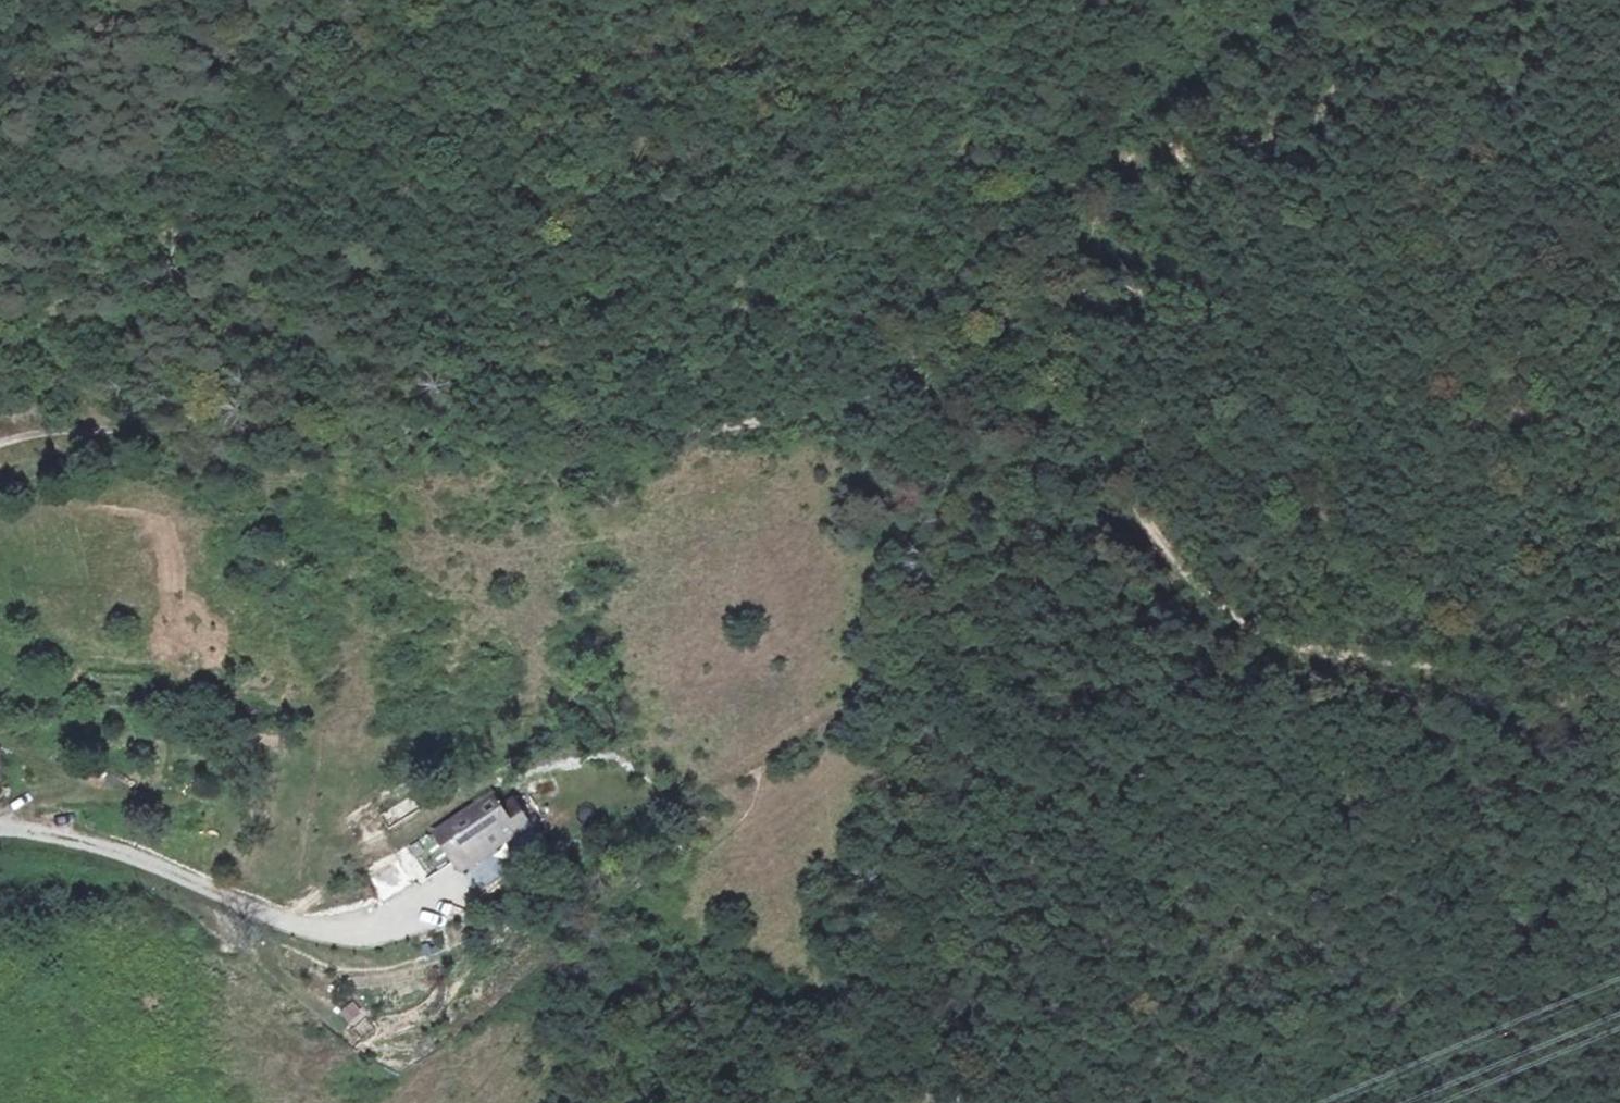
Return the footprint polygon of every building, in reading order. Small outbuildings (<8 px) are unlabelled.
[(506,810),(497,796),(439,834),(459,864),(465,861),(469,869),(521,834),(518,830),(506,810)] [(518,802),(506,810),(518,830),(531,822),(518,802)]
